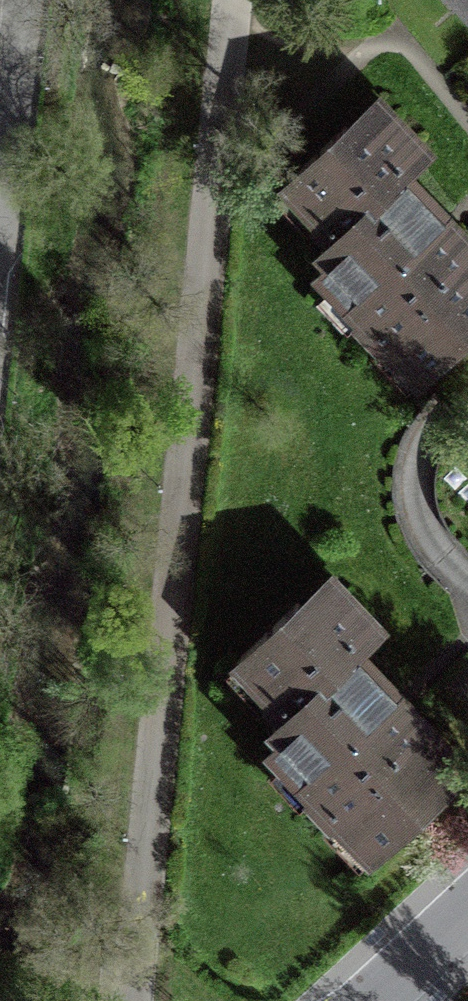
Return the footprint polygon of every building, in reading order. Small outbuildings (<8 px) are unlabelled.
[(467,17),(467,0),(452,0),(467,17)] [(330,260),(318,271),(360,316),(352,324),(376,349),(384,341),(402,360),(416,361),(427,373),(467,335),(467,241),(406,175),(430,153),(380,101),(349,130),(345,126),(290,177),(302,189),(303,205),(319,222),(312,228),(325,242),(318,248),(330,260)] [(271,727),(282,738),(270,749),(312,793),(304,800),(329,828),(338,820),(354,836),(368,836),(381,851),(439,796),(431,789),(462,760),(359,651),(382,629),(333,577),(302,606),(298,602),(244,653),(255,665),(253,681),(270,698),(263,705),(278,720),(271,727)]
